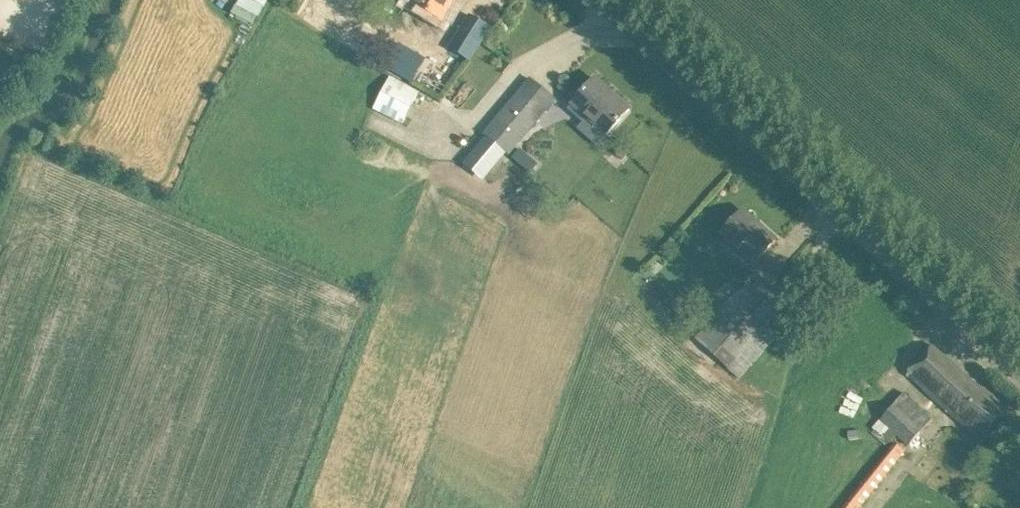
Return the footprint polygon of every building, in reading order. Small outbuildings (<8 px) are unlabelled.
[(454,0),(415,0),(413,4),(443,20),(454,0)] [(460,32),(480,44),(491,28),(470,16),(460,32)] [(470,60),(480,44),(460,32),(450,48),(470,60)] [(383,69),(410,83),(424,56),(397,43),(383,69)] [(517,94),(484,134),(520,164),(530,152),(518,142),(541,115),(555,99),(530,78),(517,94)] [(596,79),(595,78),(572,104),(607,135),(630,109),(616,97),(613,100),(593,82),(596,79)] [(401,128),(418,95),(389,79),(372,112),(401,128)] [(722,234),(755,263),(776,240),(763,228),(759,232),(739,214),(722,234)] [(746,283),(695,339),(728,368),(785,304),(758,280),(752,288),(746,283)] [(983,443),(1009,414),(933,346),(906,375),(983,443)] [(877,419),(870,427),(888,442),(895,434),(907,444),(932,416),(902,390),(877,419)] [(860,429),(848,431),(849,440),(861,439),(860,429)] [(842,507),(860,507),(905,452),(894,443),(842,507)]
